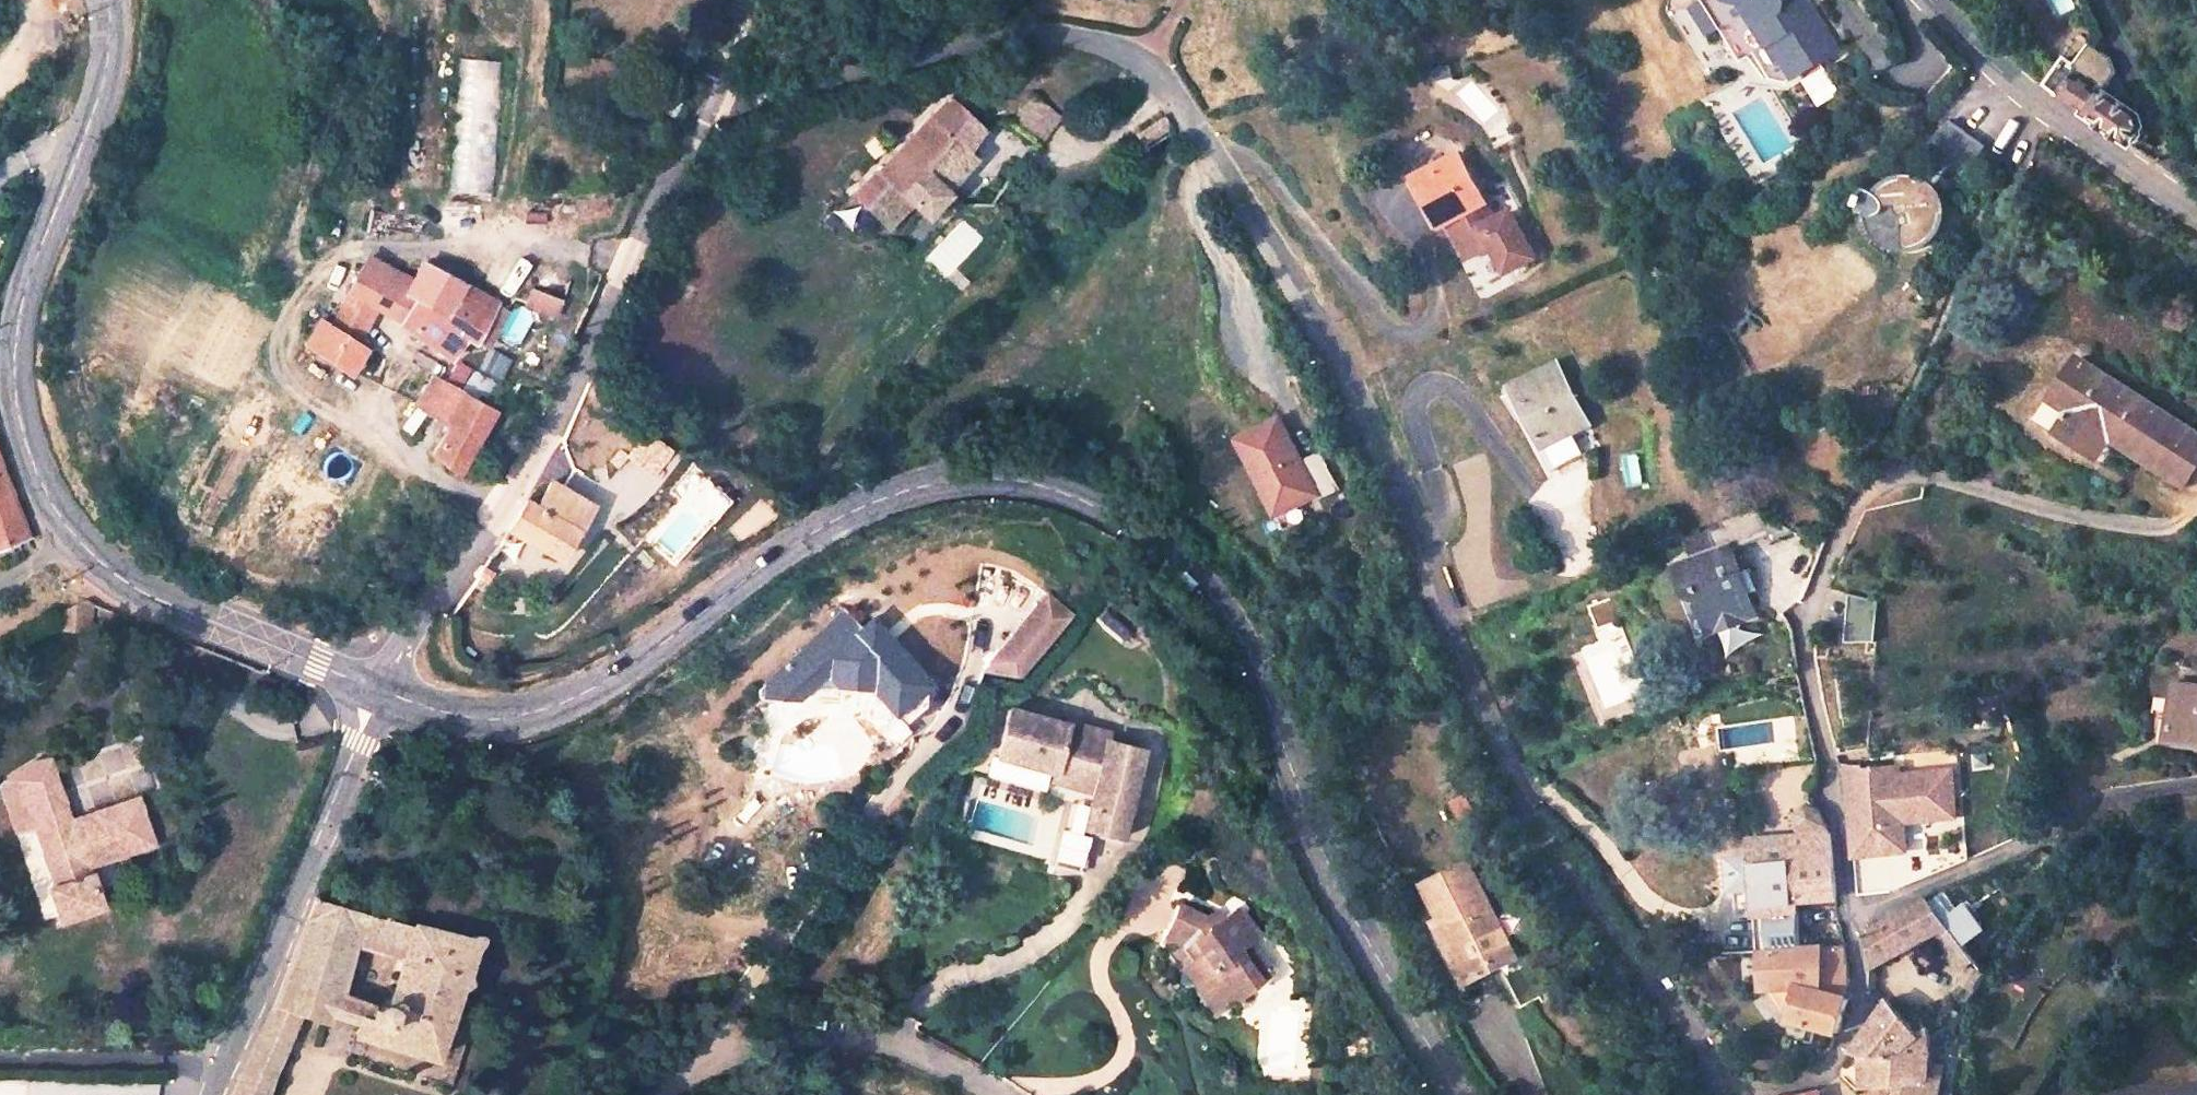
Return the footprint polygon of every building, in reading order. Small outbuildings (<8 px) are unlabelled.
[(1747,59),(1760,51),(1775,73),(1780,74),(1795,76),(1843,41),(1816,2),(1810,6),(1806,0),(1713,0),(1713,3),(1730,31),(1747,59)] [(1702,11),(1719,38),(1730,31),(1713,3),(1702,11)] [(2074,61),(2064,54),(2044,80),(2132,143),(2140,131),(2140,123),(2139,118),(2137,115),(2099,87),(2113,68),(2107,53),(2090,40),(2074,61)] [(501,62),(458,58),(445,192),(488,196),(501,62)] [(1800,78),(1816,107),(1840,93),(1823,65),(1800,78)] [(1062,115),(1035,92),(1013,119),(1040,141),(1062,115)] [(941,148),(957,161),(967,147),(984,126),(951,93),(857,188),(886,217),(908,196),(925,213),(948,191),(925,166),(941,148)] [(1942,149),(1927,170),(1925,169),(1921,167),(1915,166),(1908,166),(1904,168),(1896,172),(1878,156),(1870,164),(1867,169),(1865,174),(1864,182),(1865,188),(1867,196),(1872,203),(1874,205),(1875,213),(1877,219),(1881,225),(1885,231),(1891,235),(1897,238),(1904,240),(1912,240),(1918,239),(1925,237),(1931,233),(1937,229),(1941,223),(1944,217),(1946,210),(1946,203),(1946,196),(1943,189),(1936,177),(1954,156),(1968,166),(1989,140),(1950,113),(1929,139),(1942,149)] [(1183,133),(1172,114),(1143,129),(1154,146),(1183,133)] [(1433,137),(1402,154),(1417,182),(1448,166),(1433,137)] [(925,166),(948,191),(973,152),(967,147),(957,161),(941,148),(925,166)] [(1417,182),(1413,185),(1438,237),(1448,232),(1467,268),(1491,255),(1506,282),(1533,267),(1509,221),(1493,229),(1484,212),(1457,161),(1448,166),(1417,182)] [(406,284),(359,263),(342,298),(371,313),(373,311),(447,361),(460,340),(468,343),(488,305),(458,289),(415,268),(406,284)] [(551,316),(556,300),(524,288),(519,304),(551,316)] [(371,313),(342,298),(322,330),(351,347),(371,313)] [(302,349),(347,383),(365,355),(351,347),(322,330),(316,326),(302,349)] [(2045,398),(2057,406),(2051,414),(2056,417),(2051,427),(2080,445),(2094,426),(2112,438),(2181,482),(2196,455),(2196,431),(2072,353),(2045,398)] [(1593,454),(1550,372),(1506,395),(1509,402),(1504,404),(1516,427),(1521,425),(1539,458),(1534,461),(1544,480),(1593,454)] [(411,408),(442,428),(426,455),(448,471),(486,413),(427,380),(411,408)] [(1273,515),(1335,483),(1317,443),(1298,452),(1274,405),(1226,429),(1273,515)] [(1539,458),(1521,425),(1516,427),(1534,461),(1539,458)] [(2094,426),(2080,445),(2100,457),(2112,438),(2094,426)] [(593,497),(556,475),(548,486),(587,509),(593,497)] [(19,538),(0,482),(0,546),(19,538)] [(507,529),(553,557),(587,509),(548,486),(536,505),(525,499),(507,529)] [(1702,611),(1710,634),(1749,620),(1753,612),(1729,545),(1767,531),(1769,537),(1793,528),(1757,502),(1720,517),(1723,523),(1680,538),(1686,556),(1672,562),(1682,591),(1702,584),(1710,608),(1702,611)] [(1702,611),(1710,608),(1702,584),(1682,591),(1697,598),(1702,611)] [(1046,591),(983,660),(1008,683),(1072,615),(1046,591)] [(55,593),(47,628),(80,636),(87,605),(55,593)] [(1846,641),(1874,641),(1875,603),(1847,602),(1846,641)] [(814,697),(861,700),(892,734),(917,712),(916,688),(888,658),(866,657),(838,626),(809,654),(814,659),(814,682),(814,697)] [(803,647),(753,692),(752,712),(781,714),(812,683),(814,682),(814,659),(809,654),(803,647)] [(2174,744),(2196,746),(2196,696),(2179,694),(2174,744)] [(1057,733),(1000,716),(986,766),(1044,781),(1046,775),(1086,787),(1083,799),(1078,819),(1114,830),(1134,760),(1078,744),(1080,736),(1057,729),(1057,733)] [(0,786),(0,791),(18,837),(25,834),(47,895),(38,898),(48,930),(92,913),(81,883),(72,887),(65,870),(87,862),(91,871),(139,852),(120,806),(90,817),(92,822),(54,838),(45,815),(56,812),(37,763),(18,771),(0,786)] [(1865,794),(1863,774),(1863,771),(1848,769),(1851,809),(1865,794)] [(1958,821),(1954,774),(1901,779),(1900,771),(1863,774),(1865,794),(1851,809),(1857,876),(1890,872),(1889,856),(1887,834),(1892,827),(1905,826),(1958,821)] [(1086,787),(1046,775),(1044,781),(1042,788),(1083,799),(1086,787)] [(0,791),(0,819),(9,842),(18,837),(0,791)] [(1812,808),(1795,812),(1795,829),(1822,827),(1812,808)] [(1114,830),(1078,819),(1072,837),(1080,839),(1109,847),(1114,830)] [(1887,834),(1889,856),(1908,855),(1905,826),(1892,827),(1887,834)] [(1749,838),(1749,919),(1795,916),(1795,895),(1796,839),(1795,829),(1749,838)] [(1072,837),(1051,831),(1039,873),(1068,881),(1080,839),(1072,837)] [(1795,895),(1831,892),(1826,835),(1796,839),(1795,895)] [(1524,959),(1481,864),(1421,891),(1464,986),(1524,959)] [(1892,892),(1890,872),(1857,876),(1859,898),(1887,894),(1892,892)] [(1275,936),(1258,905),(1238,917),(1231,904),(1221,910),(1191,894),(1173,928),(1189,935),(1201,951),(1196,955),(1211,980),(1217,976),(1234,1005),(1288,973),(1268,940),(1275,936)] [(349,1031),(427,1054),(449,982),(456,983),(469,938),(317,895),(256,1028),(282,1035),(292,1010),(322,1020),(327,1005),(337,1004),(330,997),(351,933),(399,953),(384,998),(368,1005),(366,1012),(348,1006),(346,1013),(355,1015),(349,1031)] [(1969,956),(1926,897),(1898,910),(1886,917),(1866,926),(1866,965),(1905,946),(1931,933),(1954,965),(1969,956)] [(1963,902),(1944,916),(1965,944),(1984,929),(1963,902)] [(1849,986),(1841,943),(1796,952),(1798,985),(1845,998),(1849,986)] [(1787,997),(1782,1018),(1832,1031),(1845,998),(1798,985),(1796,952),(1754,953),(1758,988),(1780,987),(1780,998),(1787,997)] [(1234,1005),(1217,976),(1211,980),(1196,955),(1185,961),(1219,1015),(1234,1005)] [(1974,962),(1960,982),(1969,994),(1981,971),(1974,962)] [(1531,981),(1491,1005),(1529,1066),(1548,1083),(1580,1064),(1531,981)] [(1862,1089),(1861,1094),(1897,1094),(1897,1086),(1929,1079),(1930,1053),(1923,1026),(1910,1035),(1886,998),(1864,1029),(1845,1055),(1857,1054),(1862,1089)] [(1958,1013),(1953,1007),(1946,1010),(1952,1019),(1958,1013)] [(237,1075),(228,1094),(257,1094),(282,1035),(256,1028),(258,1053),(253,1066),(237,1075)]
